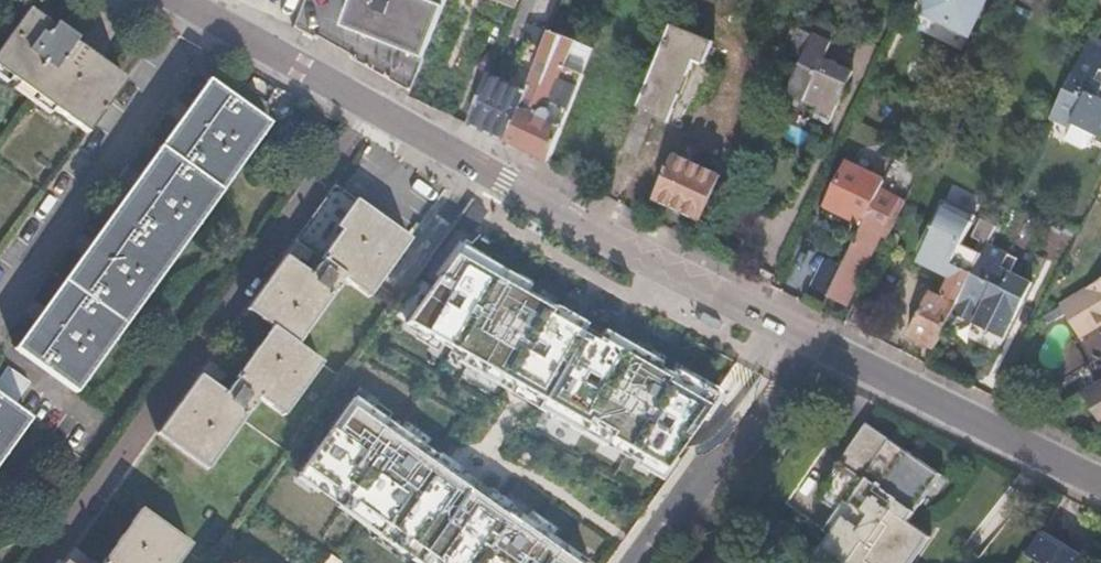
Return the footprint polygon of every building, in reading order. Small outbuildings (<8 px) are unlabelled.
[(420,61),(444,0),(349,0),(339,27),(420,61)] [(515,10),(519,0),(489,0),(515,10)] [(921,17),(957,35),(975,0),(930,0),(921,17)] [(957,35),(967,40),(987,0),(975,0),(957,35)] [(0,41),(0,74),(79,130),(117,77),(70,43),(73,38),(51,23),(48,27),(22,8),(0,41)] [(671,27),(638,108),(656,115),(654,120),(666,125),(693,61),(703,65),(712,44),(671,27)] [(542,51),(548,35),(532,29),(527,45),(542,51)] [(574,45),(548,35),(542,51),(526,92),(505,144),(533,157),(548,164),(582,77),(564,70),(574,45)] [(795,36),(783,62),(798,69),(783,102),(814,116),(809,126),(825,133),(849,80),(820,67),(827,51),(795,36)] [(1100,49),(1100,43),(1090,38),(1088,43),(1100,49)] [(1088,43),(1080,58),(1100,69),(1100,49),(1088,43)] [(526,92),(542,51),(527,45),(511,86),(526,92)] [(582,77),(591,53),(574,45),(564,70),(582,77)] [(1070,131),(1072,126),(1094,136),(1100,140),(1100,100),(1098,99),(1100,93),(1100,84),(1095,81),(1100,71),(1100,70),(1100,69),(1080,58),(1049,120),(1070,131)] [(505,144),(526,92),(511,86),(488,77),(468,128),(489,137),(505,144)] [(13,347),(74,391),(267,122),(206,78),(13,347)] [(1072,126),(1070,131),(1065,142),(1082,150),(1088,149),(1094,136),(1072,126)] [(674,157),(654,202),(701,223),(722,179),(674,157)] [(861,227),(878,193),(883,183),(848,165),(825,208),(861,227)] [(950,278),(966,248),(960,245),(982,203),(952,188),(915,261),(950,278)] [(191,374),(151,431),(203,469),(243,413),(240,411),(242,408),(245,410),(251,401),(249,399),(252,394),(279,414),(314,364),(291,347),(331,292),(328,289),(330,286),(333,288),(340,279),(337,276),(340,273),(365,291),(401,243),(325,189),(287,241),(311,258),(301,272),(277,255),(238,309),(263,326),(216,392),(191,374)] [(861,227),(826,296),(845,305),(870,256),(868,253),(877,235),(887,241),(904,206),(878,193),(861,227)] [(488,215),(464,198),(444,226),(472,245),(493,218),(488,215)] [(987,244),(989,239),(974,231),(966,248),(950,278),(939,300),(928,295),(905,340),(931,354),(951,314),(957,304),(987,244)] [(1007,255),(987,244),(957,304),(951,314),(1003,339),(1031,284),(1010,273),(1001,269),(1007,255)] [(663,472),(718,395),(454,246),(403,326),(663,472)] [(1017,260),(1007,255),(1001,269),(1010,273),(1017,260)] [(1061,305),(1080,335),(1100,323),(1100,281),(1061,305)] [(853,308),(846,323),(860,330),(867,315),(853,308)] [(1100,419),(1100,382),(1084,393),(1099,416),(1100,419)] [(23,418),(0,400),(0,450),(23,418)] [(350,402),(301,473),(431,562),(580,562),(350,402)] [(927,541),(908,526),(942,480),(869,428),(816,502),(846,524),(819,561),(822,562),(914,562),(929,542),(927,541)] [(183,547),(132,510),(94,562),(172,562),(183,547)] [(1026,562),(1084,562),(1086,559),(1044,535),(1026,562)]
